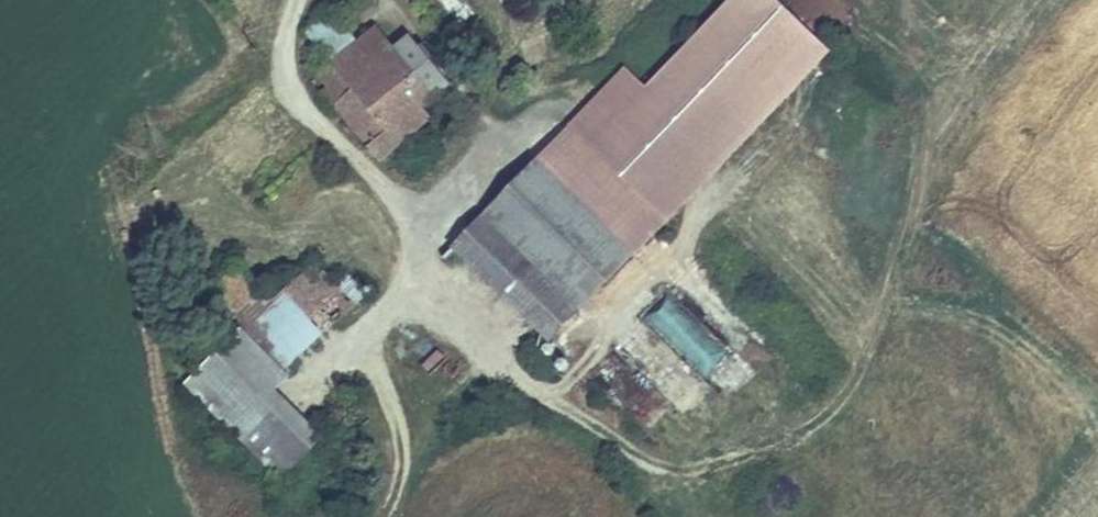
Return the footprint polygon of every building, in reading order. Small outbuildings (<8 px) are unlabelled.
[(823,46),(776,0),(725,0),(641,86),(622,67),(441,253),(505,316),(514,307),(544,332),(823,46)] [(379,151),(414,126),(408,117),(434,91),(399,41),(384,53),(368,31),(351,44),(328,16),(302,35),(379,151)] [(316,255),(325,247),(313,235),(306,242),(314,252),(316,255)] [(276,288),(318,329),(351,292),(316,255),(314,252),(276,288)] [(269,340),(291,359),(318,329),(276,288),(262,282),(239,303),(246,311),(269,340)] [(642,316),(679,352),(704,326),(667,290),(642,316)] [(238,419),(250,430),(278,398),(275,394),(299,365),(291,359),(269,340),(246,311),(221,338),(222,339),(245,359),(261,390),(238,419)] [(189,374),(238,419),(261,390),(245,359),(222,339),(221,338),(189,374)] [(278,398),(250,430),(290,469),(306,451),(315,442),(319,438),(278,398)] [(315,442),(306,451),(315,459),(323,449),(315,442)]
